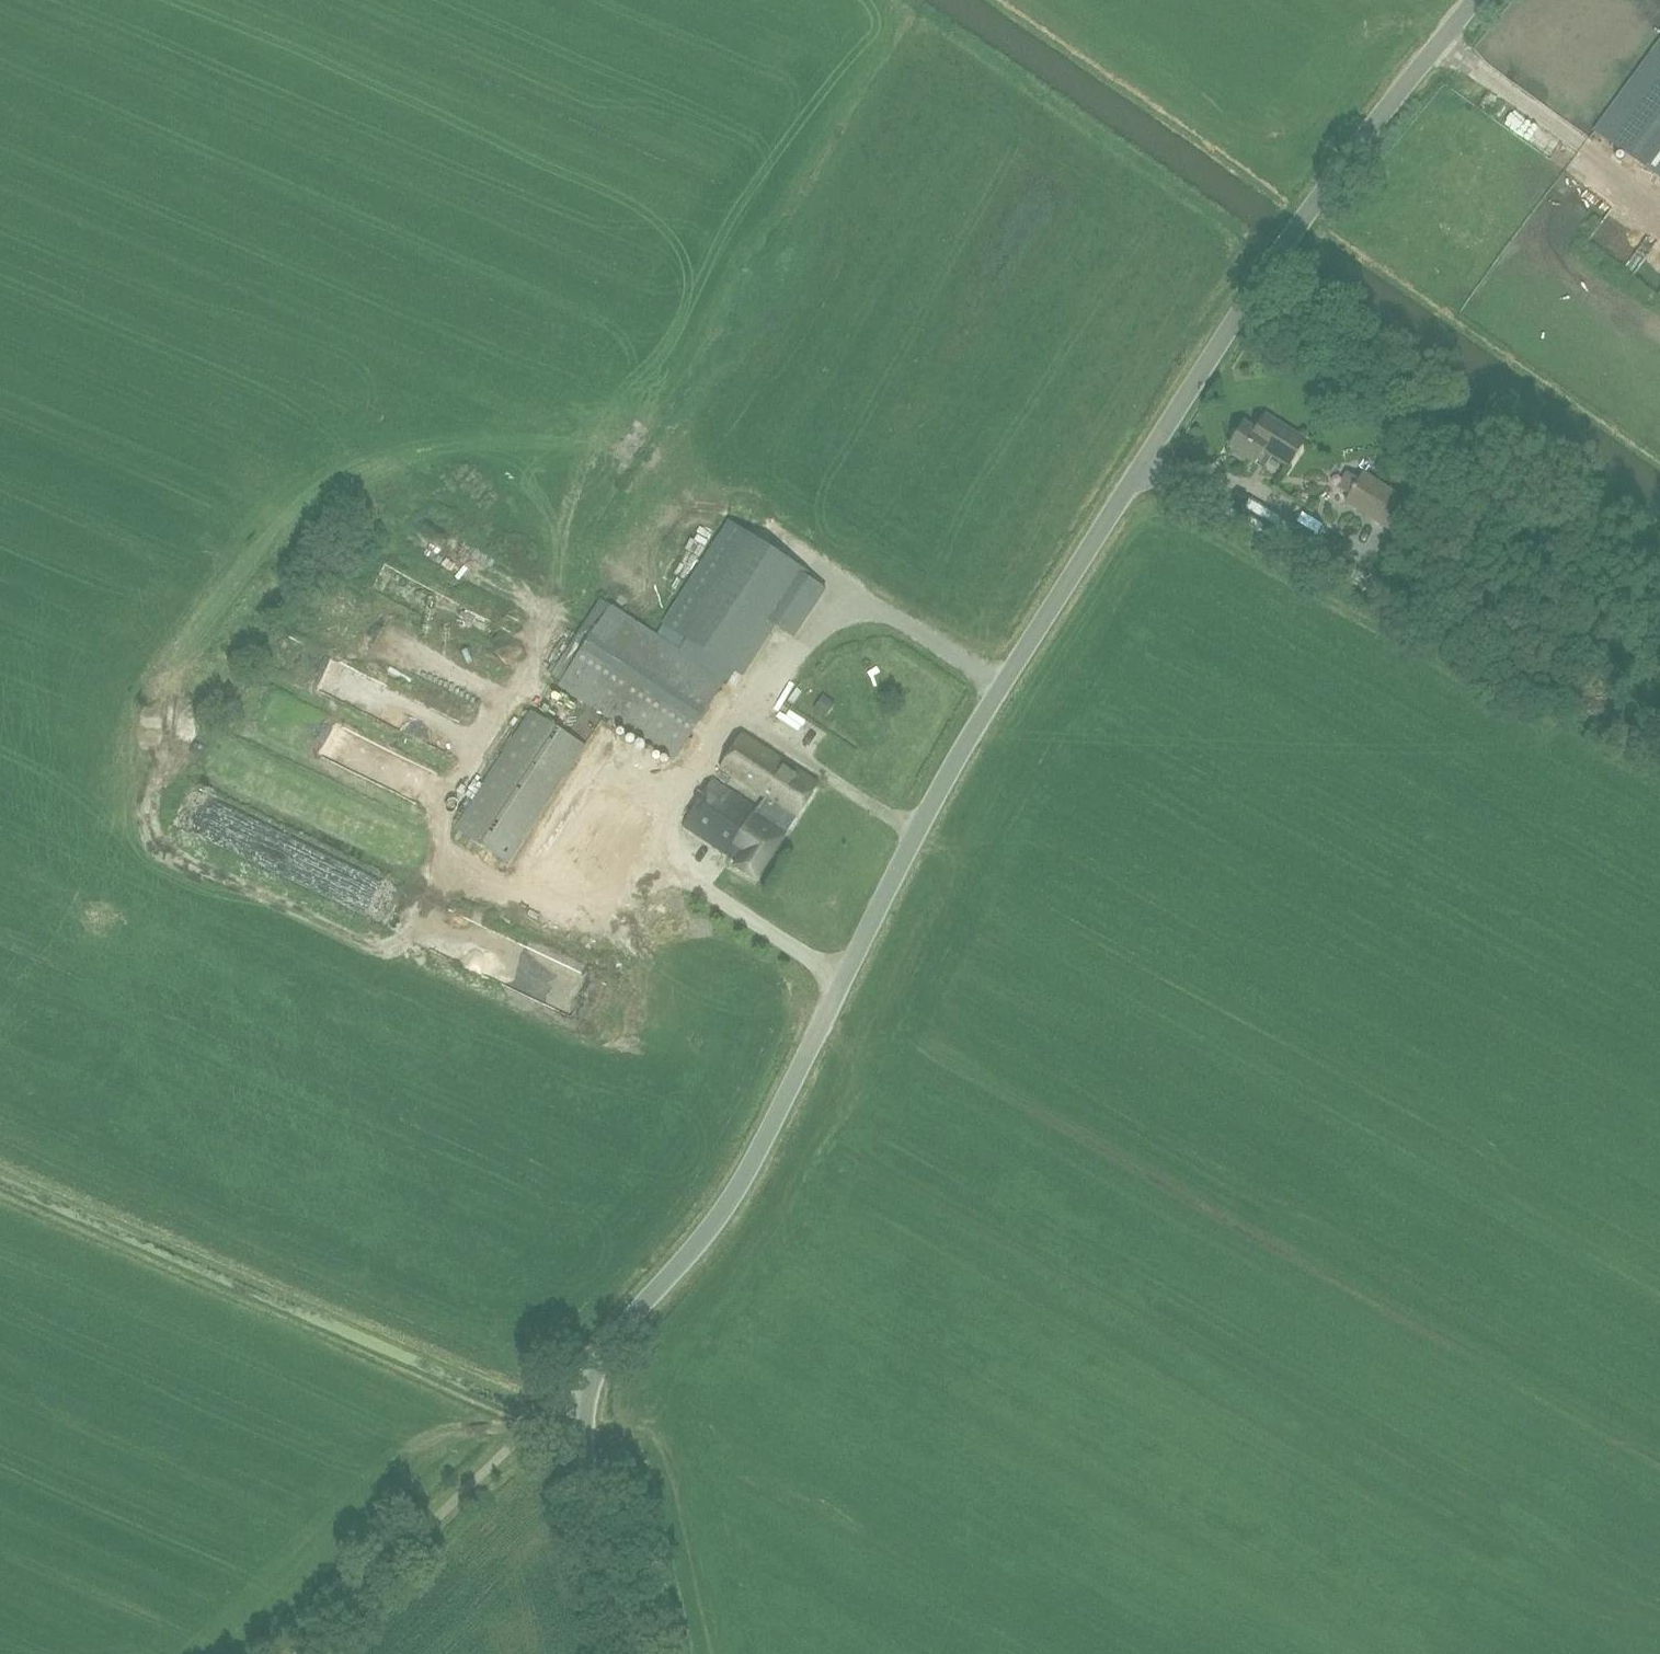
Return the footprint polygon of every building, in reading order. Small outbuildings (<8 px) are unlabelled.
[(1596,130),(1659,177),(1659,43),(1596,130)] [(1266,415),(1260,424),(1257,429),(1245,422),(1229,446),(1233,448),(1232,453),(1242,459),(1247,457),(1255,463),(1264,449),(1290,465),(1306,440),(1266,415)] [(1324,510),(1363,536),(1390,495),(1351,469),(1324,510)] [(746,534),(682,634),(745,674),(776,627),(795,639),(826,590),(806,577),(808,573),(746,534)] [(612,606),(563,681),(677,755),(726,680),(612,606)] [(409,727),(421,698),(407,692),(394,721),(409,727)] [(509,863),(521,843),(541,850),(621,885),(652,814),(572,779),(564,777),(585,745),(533,711),(457,828),(509,863)] [(326,727),(308,732),(312,745),(330,741),(326,727)] [(721,768),(766,797),(758,808),(714,779),(684,827),(739,862),(736,865),(757,879),(790,828),(789,828),(796,817),(797,817),(818,784),(742,735),(721,768)]
